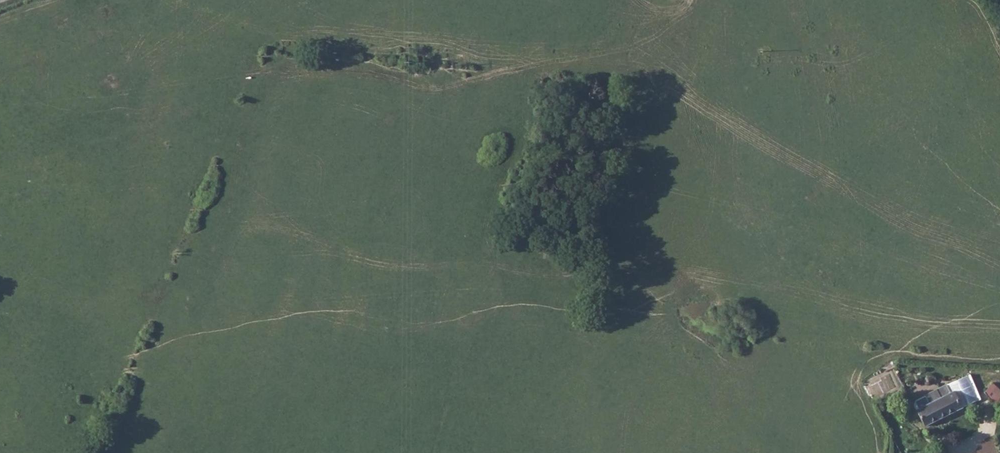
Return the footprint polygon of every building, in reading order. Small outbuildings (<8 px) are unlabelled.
[(949,382),(911,400),(915,408),(911,411),(917,420),(920,418),(923,425),(961,406),(979,398),(967,374),(950,382),(949,382)] [(981,391),(990,401),(999,392),(991,383),(981,391)]
